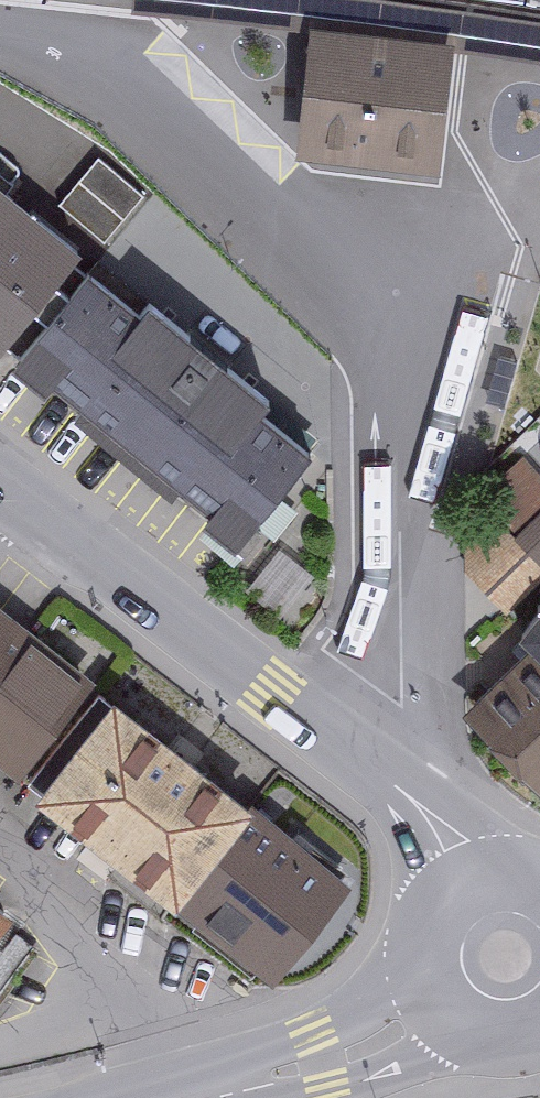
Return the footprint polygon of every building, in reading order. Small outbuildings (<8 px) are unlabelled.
[(131,13),(281,29),(312,31),(454,47),(463,49),(512,55),(539,60),(539,18),(471,7),(416,0),(133,0),(131,13)] [(312,31),(296,161),(439,177),(454,47),(312,31)] [(0,201),(0,354),(75,261),(0,201)] [(0,354),(0,359),(227,540),(304,443),(75,261),(0,354)] [(507,543),(539,574),(539,507),(507,543)] [(507,636),(519,647),(456,710),(539,793),(539,603),(507,636)] [(0,620),(0,765),(18,778),(88,687),(0,620)] [(242,805),(100,698),(25,795),(167,903),(242,805)] [(242,805),(167,903),(264,977),(339,879),(242,805)]
